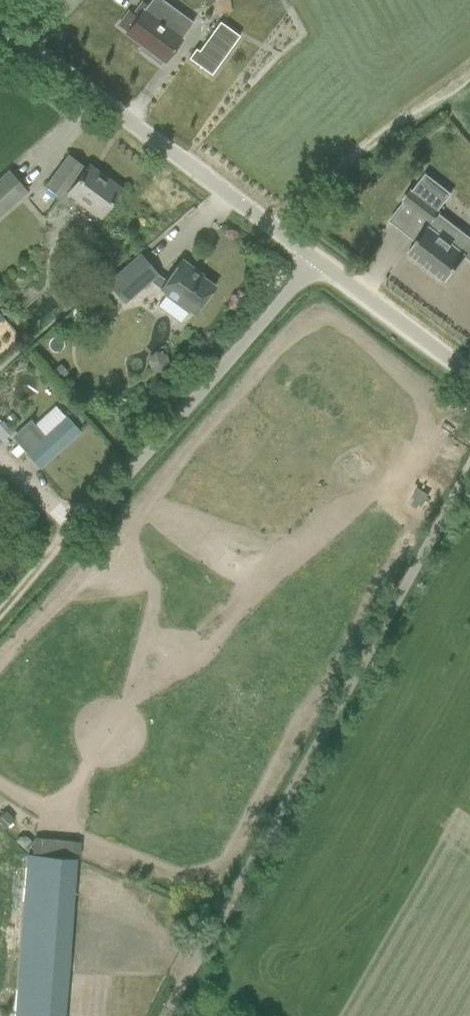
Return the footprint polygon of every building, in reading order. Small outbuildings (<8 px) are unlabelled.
[(182,12),(166,0),(148,0),(136,18),(128,13),(119,26),(127,32),(126,33),(165,61),(183,36),(172,28),(182,12)] [(182,12),(172,28),(183,36),(194,21),(182,12)] [(195,47),(188,57),(211,74),(239,35),(220,21),(198,50),(195,47)] [(83,163),(84,162),(71,152),(48,184),(59,193),(57,196),(71,206),(76,199),(100,217),(120,190),(88,166),(83,163)] [(28,188),(11,169),(0,179),(0,212),(28,188)] [(451,194),(425,174),(413,191),(410,189),(402,200),(404,201),(432,223),(439,214),(440,212),(438,211),(451,194)] [(432,223),(404,201),(389,220),(416,241),(425,230),(428,226),(429,226),(432,223)] [(462,232),(439,214),(432,223),(429,226),(452,244),(462,232)] [(407,253),(442,280),(445,282),(465,257),(469,261),(469,238),(462,232),(452,244),(429,226),(428,226),(416,241),(407,253)] [(140,253),(106,282),(124,304),(150,282),(158,275),(159,275),(140,253)] [(159,288),(159,290),(164,293),(163,294),(165,295),(176,303),(180,297),(187,303),(188,310),(194,314),(214,287),(200,276),(201,275),(181,260),(166,281),(159,288)] [(59,365),(50,372),(57,381),(66,374),(59,365)] [(28,428),(16,439),(27,451),(41,467),(80,431),(65,415),(64,416),(43,435),(38,440),(28,428)] [(0,818),(0,826),(3,829),(13,820),(6,813),(0,818)] [(20,837),(16,842),(23,848),(30,841),(26,837),(20,837)] [(28,855),(16,1015),(64,1015),(76,859),(28,855)]
